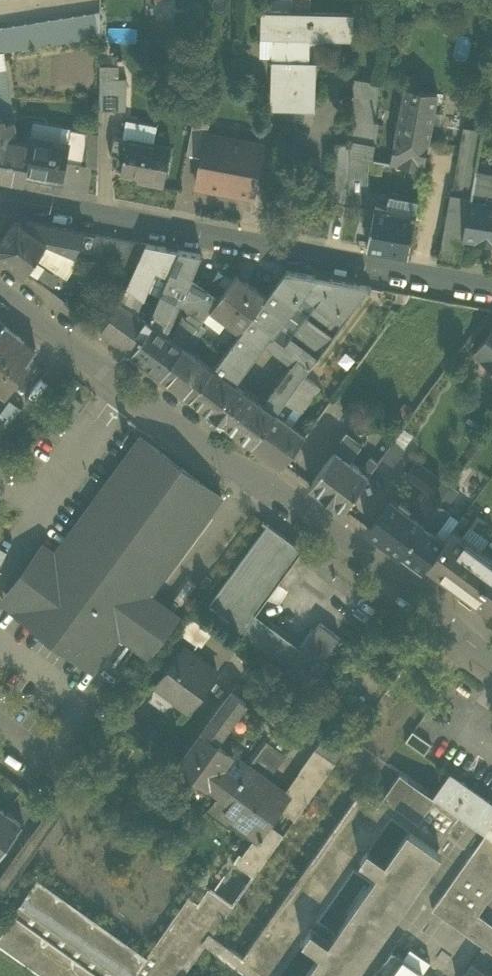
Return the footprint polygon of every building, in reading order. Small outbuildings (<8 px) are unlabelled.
[(149,15),(173,15),(173,0),(149,0),(149,15)] [(310,11),(311,0),(292,0),(291,10),(310,11)] [(261,36),(296,36),(309,37),(353,38),(354,12),(310,11),(291,10),(262,10),(261,36)] [(100,35),(100,12),(0,28),(0,51),(100,35)] [(309,61),(309,37),(296,36),(295,60),(275,60),(274,100),(295,101),(294,108),(315,109),(316,61),(309,61)] [(0,69),(0,117),(3,117),(4,122),(15,120),(7,68),(0,69)] [(351,136),(375,140),(379,122),(374,121),(380,81),(354,76),(351,136)] [(99,108),(126,108),(127,78),(99,78),(99,85),(99,108)] [(391,162),(424,168),(438,91),(405,86),(391,162)] [(7,137),(8,133),(17,131),(15,120),(4,122),(3,117),(0,117),(0,136),(7,137)] [(187,152),(202,155),(206,132),(208,133),(210,120),(194,117),(187,152)] [(67,156),(98,162),(99,132),(70,127),(68,139),(70,140),(67,156)] [(441,259),(459,263),(464,235),(470,200),(476,171),(483,130),(465,127),(441,259)] [(197,185),(253,195),(261,153),(227,147),(229,137),(208,133),(206,132),(202,155),(197,185)] [(24,173),(62,180),(67,156),(70,140),(68,139),(32,133),(30,142),(24,173)] [(146,181),(163,185),(171,145),(114,134),(111,153),(118,155),(115,168),(122,169),(122,170),(147,175),(146,181)] [(23,180),(24,173),(30,142),(7,137),(0,136),(0,176),(7,177),(23,180)] [(335,178),(334,186),(334,199),(334,201),(363,205),(363,203),(367,196),(368,158),(373,159),(376,140),(375,140),(351,136),(351,142),(350,163),(349,179),(335,178)] [(263,143),(229,137),(227,147),(261,153),(263,143)] [(336,142),(335,162),(350,163),(351,142),(336,142)] [(349,179),(350,163),(335,162),(335,178),(349,179)] [(480,202),(481,194),(485,173),(476,171),(470,200),(480,202)] [(485,173),(481,194),(491,196),(491,174),(485,173)] [(322,198),(334,199),(334,186),(322,185),(322,198)] [(481,194),(480,202),(470,200),(464,235),(478,237),(478,238),(491,240),(491,196),(481,194)] [(399,197),(397,209),(416,213),(418,200),(399,197)] [(408,253),(416,213),(397,209),(375,205),(375,207),(368,245),(408,253)] [(26,272),(47,241),(78,254),(88,231),(28,220),(24,221),(21,219),(13,220),(0,239),(0,252),(26,272)] [(77,255),(86,257),(98,233),(88,231),(78,254),(77,255)] [(147,243),(98,233),(86,257),(135,268),(147,243)] [(149,282),(156,266),(164,246),(147,243),(135,268),(133,273),(149,282)] [(180,249),(164,246),(156,266),(171,268),(180,249)] [(199,252),(180,249),(171,268),(152,314),(153,314),(154,322),(153,323),(166,332),(182,293),(189,276),(199,252)] [(213,367),(234,383),(236,380),(271,334),(297,353),(310,363),(369,284),(287,268),(267,295),(241,330),(234,339),(213,367)] [(236,272),(221,293),(211,307),(241,330),(267,295),(236,272)] [(133,273),(121,299),(135,309),(143,296),(149,282),(133,273)] [(221,293),(189,276),(182,293),(211,307),(221,293)] [(146,317),(135,309),(121,299),(101,328),(127,347),(146,317)] [(182,321),(194,330),(195,329),(204,316),(189,305),(182,321)] [(183,345),(166,332),(153,323),(131,353),(160,375),(162,373),(183,345)] [(0,331),(0,388),(7,393),(30,363),(27,360),(36,348),(5,324),(0,331)] [(491,362),(491,328),(476,350),(491,362)] [(201,333),(195,329),(194,330),(183,345),(189,349),(201,333)] [(213,367),(189,349),(183,345),(162,373),(192,395),(213,367)] [(266,403),(275,409),(284,398),(302,373),(310,363),(297,353),(265,397),(269,399),(266,403)] [(234,383),(213,367),(192,395),(223,418),(246,388),(236,380),(234,383)] [(293,404),(295,406),(314,381),(302,373),(284,398),(293,404)] [(223,418),(253,440),(275,409),(266,403),(246,388),(223,418)] [(253,440),(283,463),(306,432),(284,416),(293,404),(284,398),(275,409),(253,440)] [(349,432),(336,449),(348,458),(361,441),(349,432)] [(14,608),(95,667),(121,632),(149,653),(179,612),(151,591),(223,494),(141,434),(55,551),(15,605),(16,606),(14,608)] [(383,454),(393,461),(405,445),(395,438),(383,454)] [(369,473),(348,458),(336,449),(311,483),(343,507),(369,473)] [(374,460),(358,449),(352,457),(368,468),(374,460)] [(431,489),(432,488),(442,476),(417,458),(407,471),(431,489)] [(424,520),(437,529),(454,505),(450,502),(460,488),(452,483),(442,496),(424,520)] [(437,529),(424,520),(442,496),(432,488),(431,489),(414,512),(407,507),(410,504),(401,497),(398,500),(390,494),(367,526),(401,551),(402,550),(423,566),(427,561),(446,536),(437,529)] [(209,605),(247,633),(261,614),(256,611),(268,595),(279,580),(302,548),(269,524),(209,605)] [(475,597),(491,574),(491,556),(452,527),(446,536),(427,561),(475,597)] [(3,597),(15,605),(55,551),(43,542),(3,597)] [(475,597),(489,606),(491,603),(491,602),(491,574),(475,597)] [(190,576),(175,596),(182,602),(197,582),(190,576)] [(288,590),(279,580),(268,595),(280,600),(288,590)] [(303,645),(261,614),(247,633),(254,638),(252,641),(259,646),(261,643),(290,664),(287,668),(303,679),(320,656),(323,658),(340,635),(321,620),(303,645)] [(182,629),(202,644),(212,631),(192,616),(182,629)] [(185,645),(156,684),(175,698),(189,708),(217,670),(185,645)] [(386,689),(392,693),(409,669),(403,665),(386,689)] [(172,702),(175,698),(156,684),(153,688),(153,694),(167,704),(172,702)] [(232,690),(203,730),(216,740),(246,701),(232,690)] [(332,723),(316,746),(336,759),(352,737),(332,723)] [(413,729),(406,739),(424,753),(432,742),(413,729)] [(219,791),(226,796),(250,764),(216,740),(203,730),(179,762),(196,774),(190,782),(203,792),(209,784),(219,791)] [(287,753),(267,740),(256,756),(274,770),(287,753)] [(321,780),(336,759),(316,746),(302,765),(305,767),(321,780)] [(284,790),(250,764),(226,796),(239,807),(231,817),(232,818),(258,837),(259,838),(270,824),(282,808),(291,795),(287,792),(284,790)] [(284,790),(287,792),(305,767),(302,765),(284,790)] [(321,780),(305,767),(287,792),(291,795),(282,808),(295,817),(321,780)] [(189,975),(298,975),(301,973),(304,975),(322,950),(303,937),(312,925),(331,939),(348,914),(344,912),(365,882),(369,885),(379,870),(361,857),(369,845),(388,859),(409,828),(437,847),(460,814),(433,795),(400,771),(377,803),(360,791),(243,954),(213,932),(179,908),(147,954),(38,876),(21,900),(127,975),(145,975),(160,955),(189,975)] [(451,771),(433,795),(460,814),(473,823),(490,798),(451,771)] [(227,824),(232,818),(231,817),(239,807),(226,796),(219,791),(206,808),(227,824)] [(490,798),(473,823),(486,832),(491,824),(491,800),(490,798)] [(6,809),(0,817),(0,853),(24,821),(23,820),(22,821),(7,810),(6,809)] [(254,874),(283,833),(270,824),(259,838),(258,837),(245,855),(240,852),(234,860),(254,874)] [(437,847),(409,828),(388,859),(369,845),(361,857),(379,870),(369,885),(365,882),(344,912),(348,914),(331,939),(312,925),(303,937),(322,950),(304,975),(301,973),(298,975),(345,975),(437,847)] [(486,832),(432,908),(465,931),(479,913),(491,894),(491,836),(486,832)] [(198,902),(222,919),(233,903),(209,886),(198,901),(198,902)] [(179,908),(213,932),(222,919),(198,902),(198,901),(189,894),(179,908)] [(21,900),(13,912),(15,913),(0,933),(0,939),(51,975),(127,975),(21,900)] [(479,913),(465,931),(491,950),(491,922),(479,913)] [(410,947),(403,956),(423,970),(430,960),(410,947)] [(160,955),(145,975),(189,975),(160,955)] [(423,970),(403,956),(389,975),(419,975),(423,970)]
